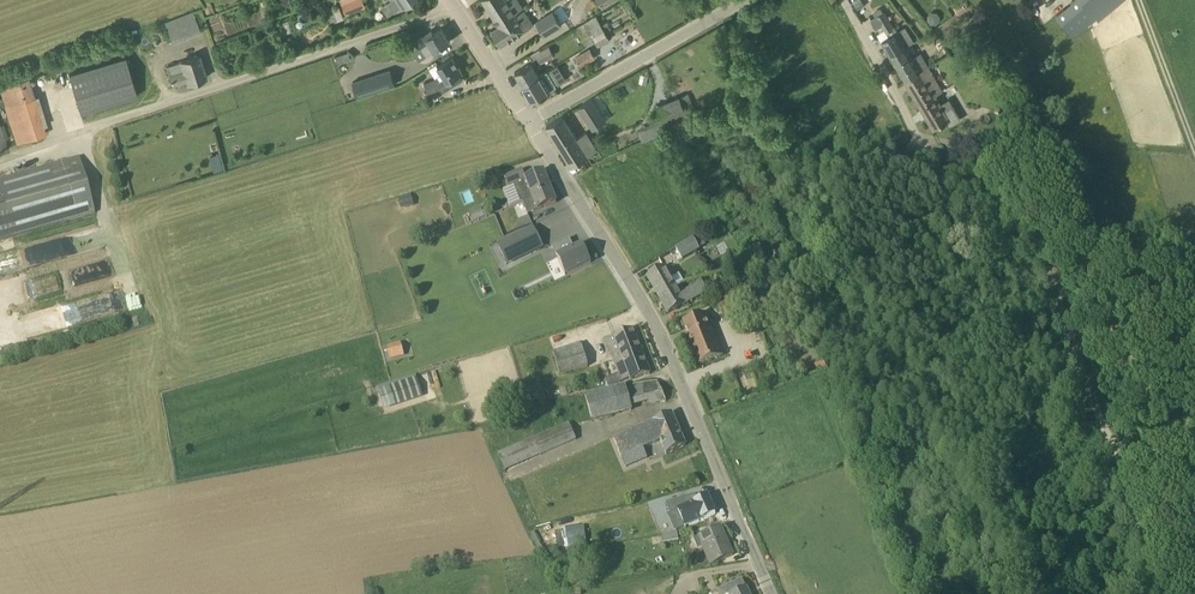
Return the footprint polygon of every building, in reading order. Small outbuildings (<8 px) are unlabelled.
[(344,3),(348,13),(364,7),(361,0),(351,0),(344,3)] [(398,12),(417,0),(390,0),(398,12)] [(499,25),(515,15),(522,11),(523,10),(517,0),(510,0),(507,2),(506,0),(483,0),(499,25)] [(950,1),(960,14),(968,7),(962,0),(952,0),(950,1)] [(1056,14),(1074,37),(1096,19),(1098,21),(1125,0),(1074,0),(1056,14)] [(536,22),(545,35),(566,22),(562,15),(566,13),(561,6),(536,22)] [(491,30),(501,46),(532,25),(523,10),(522,11),(515,15),(499,25),(499,26),(492,30),(492,29),(491,30)] [(173,42),(190,35),(201,31),(193,12),(165,23),(173,42)] [(893,27),(888,19),(884,12),(872,20),(877,28),(882,25),(886,32),(887,32),(889,36),(882,41),(890,55),(906,46),(914,41),(906,27),(898,31),(895,26),(893,27)] [(611,29),(607,23),(602,26),(596,16),(575,29),(587,47),(596,41),(599,46),(610,39),(606,32),(611,29)] [(432,30),(421,37),(416,40),(415,39),(408,43),(419,61),(426,56),(451,41),(442,28),(434,33),(432,30)] [(946,50),(940,39),(933,43),(939,54),(946,50)] [(530,56),(534,62),(538,60),(540,64),(554,55),(548,46),(540,51),(540,50),(530,56)] [(905,80),(920,71),(906,46),(890,55),(891,56),(905,80)] [(576,57),(581,66),(595,57),(590,49),(576,57)] [(335,56),(337,63),(351,59),(348,52),(335,56)] [(1023,58),(1027,64),(1033,60),(1029,54),(1023,58)] [(199,55),(167,66),(173,85),(187,80),(188,83),(206,77),(199,55)] [(138,96),(126,57),(69,74),(81,113),(138,96)] [(445,91),(449,88),(459,82),(456,76),(463,72),(453,57),(438,66),(446,78),(440,81),(438,78),(424,82),(429,95),(445,90),(445,91)] [(543,67),(537,71),(531,62),(515,72),(523,84),(545,71),(543,67)] [(949,127),(959,121),(962,120),(952,104),(943,109),(934,94),(942,90),(928,67),(920,71),(905,80),(934,128),(945,121),(949,127)] [(360,80),(364,95),(395,85),(390,70),(360,80)] [(548,91),(542,80),(542,79),(548,76),(545,71),(523,84),(523,85),(531,98),(534,99),(548,91)] [(42,136),(38,125),(30,98),(35,96),(29,77),(0,86),(18,143),(42,136)] [(687,90),(652,107),(658,121),(694,105),(687,90)] [(592,98),(579,107),(593,129),(606,121),(592,99),(592,98)] [(577,138),(569,126),(563,116),(546,126),(572,167),(588,156),(598,150),(586,132),(577,138)] [(655,122),(638,129),(643,141),(660,134),(655,122)] [(0,181),(0,240),(95,213),(79,158),(0,181)] [(538,188),(549,184),(544,172),(526,180),(522,171),(504,178),(508,188),(504,190),(511,207),(514,206),(514,207),(524,203),(523,202),(541,196),(538,188)] [(556,203),(549,184),(538,188),(541,196),(523,202),(524,203),(528,214),(538,210),(556,203)] [(401,208),(413,204),(410,194),(398,197),(401,208)] [(480,208),(469,212),(472,222),(484,217),(480,208)] [(543,247),(534,228),(534,227),(524,232),(511,239),(506,241),(515,260),(532,252),(543,247)] [(695,241),(693,238),(676,248),(683,259),(706,245),(701,237),(695,241)] [(558,244),(552,247),(552,248),(566,275),(591,263),(582,244),(574,248),(570,239),(558,244)] [(784,280),(786,265),(777,264),(775,279),(784,280)] [(660,298),(676,289),(664,267),(648,277),(660,298)] [(669,314),(679,308),(707,292),(701,282),(690,288),(691,290),(680,296),(676,289),(660,298),(669,314)] [(704,316),(706,314),(683,323),(700,365),(723,356),(720,357),(717,349),(719,348),(712,329),(709,330),(704,316)] [(619,373),(646,362),(633,330),(634,330),(634,329),(607,340),(619,373)] [(389,360),(405,356),(401,342),(386,347),(389,360)] [(552,352),(559,375),(588,366),(581,343),(552,352)] [(651,374),(646,362),(619,373),(610,377),(614,386),(630,379),(631,381),(651,374)] [(385,410),(423,397),(417,377),(378,390),(385,410)] [(650,406),(666,402),(658,382),(645,383),(648,396),(650,406)] [(625,385),(586,394),(592,420),(632,410),(630,401),(648,396),(645,383),(625,385)] [(686,445),(672,414),(613,439),(621,458),(626,468),(648,459),(643,448),(651,445),(661,441),(667,454),(686,446),(686,445)] [(571,423),(499,453),(506,469),(578,439),(571,423)] [(685,527),(704,519),(715,514),(708,497),(695,503),(699,513),(682,521),(685,527)] [(711,565),(722,560),(733,556),(733,555),(731,556),(724,540),(726,539),(721,527),(699,537),(694,539),(697,547),(703,545),(711,565)] [(563,532),(555,533),(556,547),(564,547),(563,532)] [(677,532),(661,535),(663,543),(679,540),(677,532)] [(720,593),(750,593),(747,587),(746,587),(742,579),(724,587),(718,590),(720,593)]
